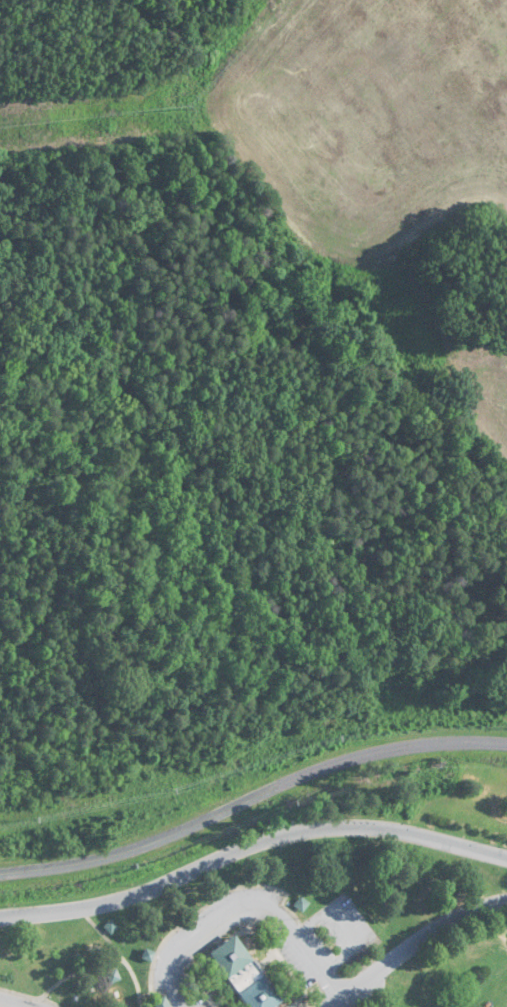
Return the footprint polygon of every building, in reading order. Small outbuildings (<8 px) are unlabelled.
[(105,928),(116,939),(123,931),(112,921),(105,928)] [(284,1002),(238,935),(211,954),(249,1006),(278,1006),(284,1002)] [(154,955),(149,951),(144,956),(150,961),(154,955)]
